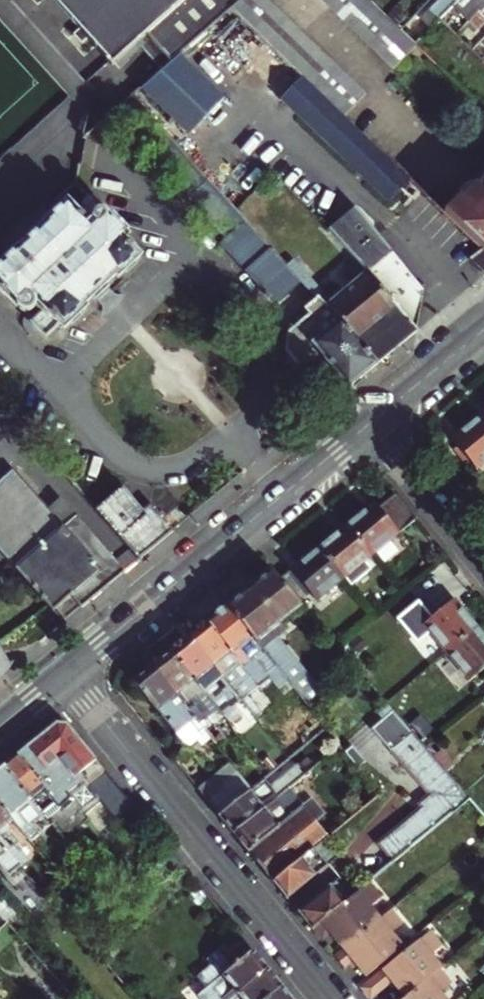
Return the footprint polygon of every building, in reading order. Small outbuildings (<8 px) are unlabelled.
[(240,0),(46,0),(108,70),(132,48),(156,75),(179,54),(229,10),(240,0)] [(332,108),(343,118),(366,94),(268,0),(240,0),(229,10),(302,79),(321,98),(332,108)] [(369,47),(381,58),(393,69),(416,46),(368,0),(320,0),(369,47)] [(432,13),(441,21),(461,0),(445,0),(432,13)] [(475,2),(472,7),(479,14),(483,8),(483,0),(473,0),(475,2)] [(463,16),(470,23),(479,14),(472,7),(463,16)] [(223,99),(179,54),(156,75),(141,88),(185,133),(223,99)] [(302,79),(283,99),(282,100),(389,204),(410,182),(343,118),(332,108),(321,98),(302,79)] [(301,283),(286,267),(172,145),(129,99),(110,116),(229,243),(225,247),(278,304),(301,283)] [(477,245),(481,249),(483,252),(483,170),(460,198),(457,195),(441,211),(477,245)] [(20,309),(21,308),(30,314),(35,313),(42,307),(47,312),(34,325),(48,340),(63,327),(67,331),(71,326),(88,311),(85,308),(117,278),(120,281),(142,260),(126,244),(130,240),(93,200),(78,213),(72,206),(21,256),(19,254),(0,272),(0,288),(20,309)] [(321,236),(358,280),(410,338),(420,330),(421,296),(349,213),(321,236)] [(477,245),(468,254),(470,256),(481,249),(477,245)] [(483,252),(472,262),(483,274),(483,252)] [(410,338),(358,280),(331,302),(293,260),(286,267),(301,283),(319,302),(325,308),(327,307),(376,366),(410,338)] [(325,308),(319,302),(307,313),(311,318),(290,335),(287,353),(321,393),(335,397),(354,383),(376,366),(327,307),(325,308)] [(481,468),(483,466),(483,415),(456,439),(481,468)] [(54,614),(72,600),(80,610),(125,574),(77,518),(70,524),(55,507),(49,512),(14,472),(0,485),(0,552),(54,614)] [(122,492),(98,513),(140,561),(174,532),(152,505),(142,514),(122,492)] [(350,524),(375,555),(416,522),(394,495),(381,505),(378,502),(350,524)] [(96,496),(89,502),(94,508),(101,502),(96,496)] [(61,501),(55,507),(70,524),(77,518),(61,501)] [(375,555),(350,524),(322,547),(348,577),(375,555)] [(284,578),(300,598),(311,588),(320,599),(348,577),(322,547),(284,578)] [(307,605),(300,598),(284,578),(277,570),(232,607),(299,688),(316,708),(332,695),(283,636),(295,627),(289,620),(307,605)] [(478,629),(456,602),(428,625),(450,653),(478,629)] [(289,697),(299,688),(232,607),(211,624),(266,689),(276,680),(289,697)] [(266,689),(211,624),(194,638),(218,667),(246,701),(262,719),(267,715),(254,698),(266,689)] [(450,653),(471,679),(483,669),(483,636),(478,629),(450,653)] [(194,638),(176,653),(201,682),(218,667),(194,638)] [(158,668),(203,721),(211,714),(191,690),(201,682),(176,653),(158,668)] [(246,701),(218,667),(201,682),(221,707),(228,715),(246,701)] [(203,721),(158,668),(139,684),(186,742),(201,730),(203,733),(209,729),(203,721)] [(316,708),(332,728),(347,746),(369,772),(394,751),(416,733),(363,670),(332,695),(316,708)] [(191,690),(211,714),(221,707),(201,682),(191,690)] [(60,726),(21,759),(45,788),(54,800),(49,805),(41,811),(51,823),(73,850),(99,828),(95,823),(111,810),(126,829),(143,815),(70,726),(60,726)] [(381,844),(397,862),(474,800),(416,733),(394,751),(432,796),(422,804),(425,808),(381,844)] [(45,788),(21,759),(8,770),(41,811),(49,805),(54,800),(45,788)] [(236,761),(217,778),(202,790),(214,804),(248,775),(236,761)] [(188,772),(202,790),(217,778),(208,769),(199,776),(193,768),(188,772)] [(0,776),(0,800),(18,822),(32,839),(51,823),(41,811),(8,770),(0,776)] [(307,770),(296,779),(301,785),(311,776),(307,770)] [(259,788),(224,816),(240,835),(296,788),(301,785),(296,779),(291,773),(275,787),(269,779),(259,788)] [(248,775),(214,804),(224,816),(259,788),(248,775)] [(296,788),(240,835),(278,883),(319,850),(329,841),(335,836),(296,788)] [(0,800),(0,840),(23,868),(32,860),(20,845),(23,843),(11,828),(18,822),(0,800)] [(23,868),(0,840),(0,861),(5,867),(23,889),(33,881),(23,868)] [(329,841),(319,850),(333,866),(343,858),(329,841)] [(278,883),(292,900),(333,866),(319,850),(278,883)] [(334,934),(344,951),(386,917),(385,916),(375,905),(387,896),(374,881),(348,902),(316,929),(326,941),(334,934)] [(9,892),(0,882),(0,900),(9,892)] [(303,913),(316,929),(348,902),(335,886),(303,913)] [(367,979),(408,945),(396,931),(407,921),(396,908),(385,916),(386,917),(344,951),(338,955),(347,966),(355,959),(359,965),(357,967),(367,979)] [(14,916),(4,924),(7,927),(19,941),(28,932),(14,916)] [(364,988),(372,998),(395,979),(399,984),(396,986),(406,998),(409,998),(446,970),(450,967),(437,952),(447,944),(436,931),(364,988)] [(239,990),(267,967),(239,932),(209,957),(214,964),(198,977),(207,988),(198,995),(201,998),(228,998),(239,990)] [(129,940),(123,933),(107,947),(113,954),(129,940)] [(239,990),(247,998),(264,998),(282,984),(267,967),(239,990)] [(409,998),(469,998),(470,998),(446,970),(409,998)] [(282,984),(264,998),(294,998),(282,984)] [(228,998),(247,998),(239,990),(228,998)]
